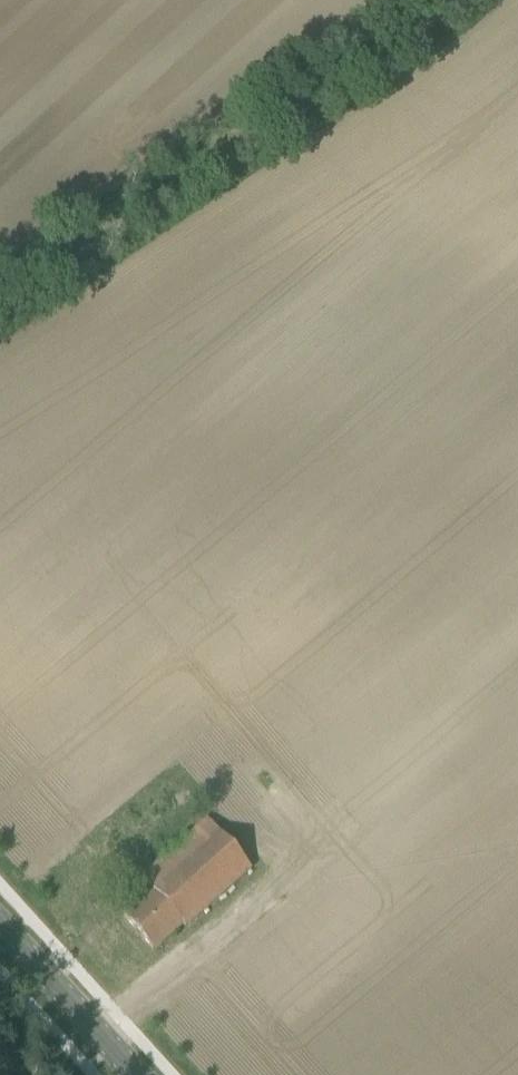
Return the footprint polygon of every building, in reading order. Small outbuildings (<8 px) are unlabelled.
[(153,890),(123,916),(153,949),(182,923),(185,927),(202,912),(252,867),(215,826),(208,818),(157,862),(141,877),(153,890)]
